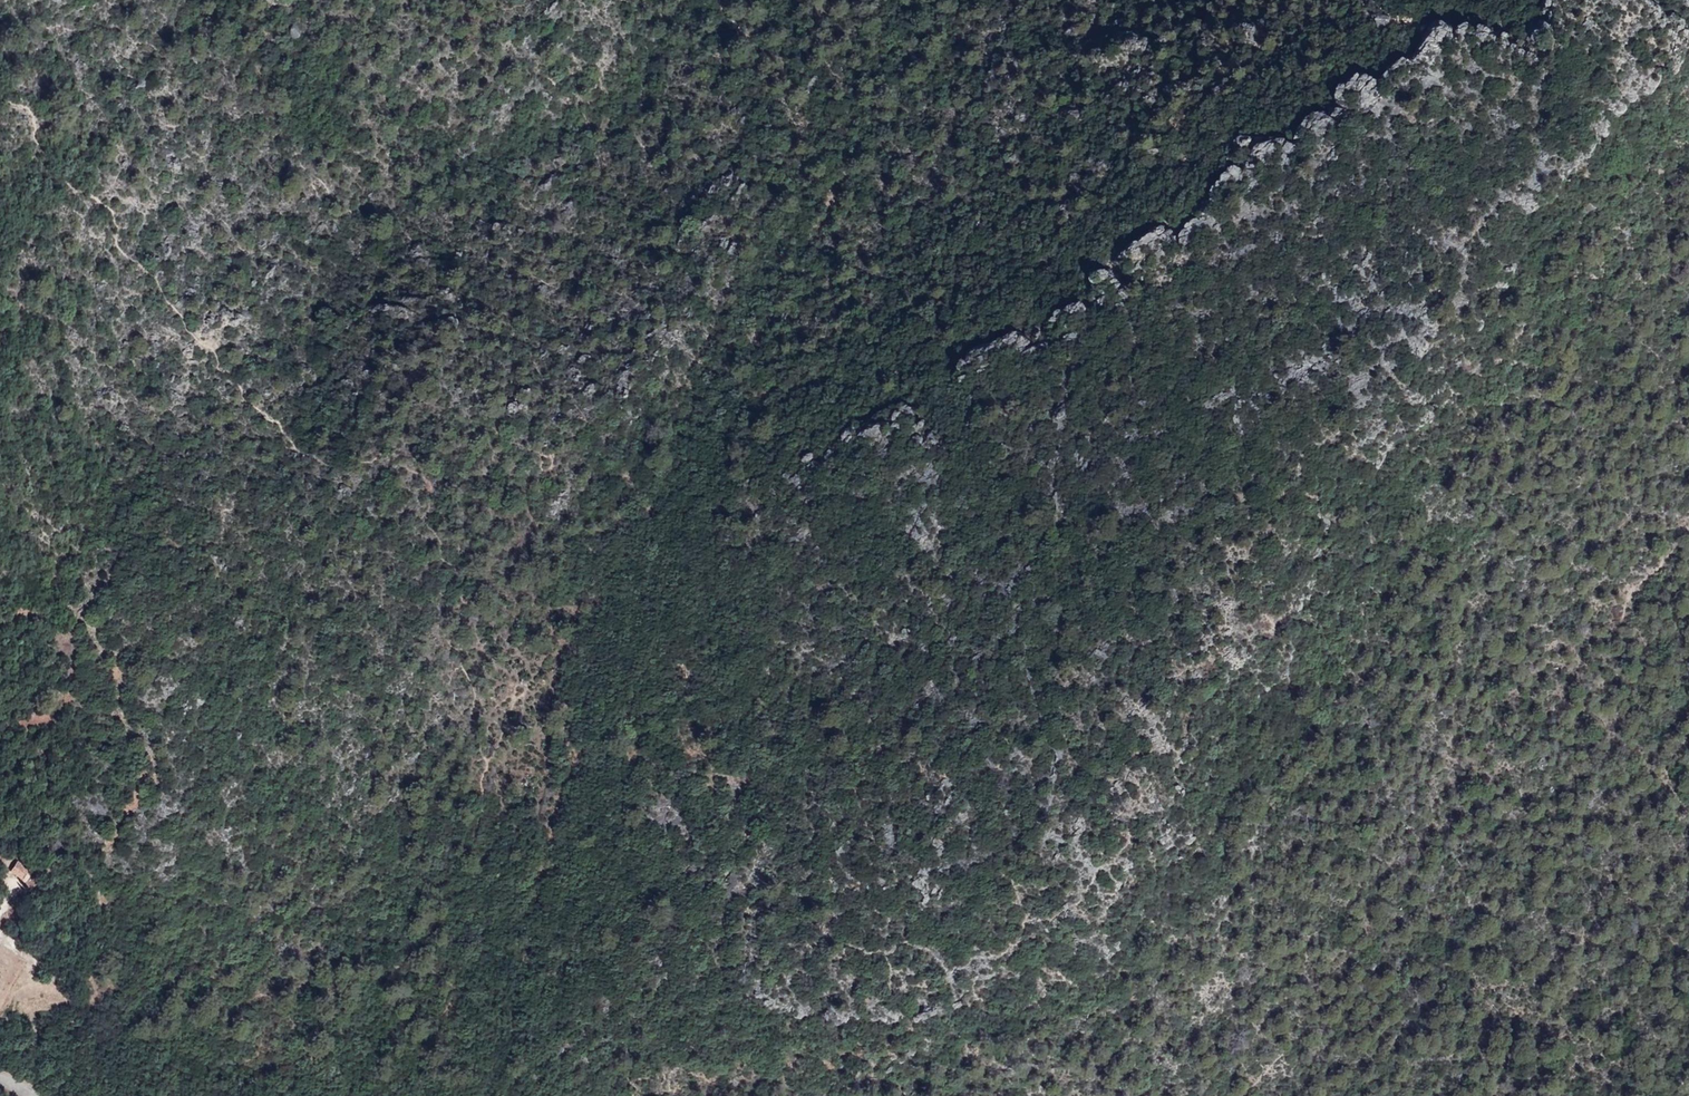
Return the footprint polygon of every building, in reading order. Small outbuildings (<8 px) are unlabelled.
[(18,860),(10,869),(22,880),(31,870),(18,860)]
